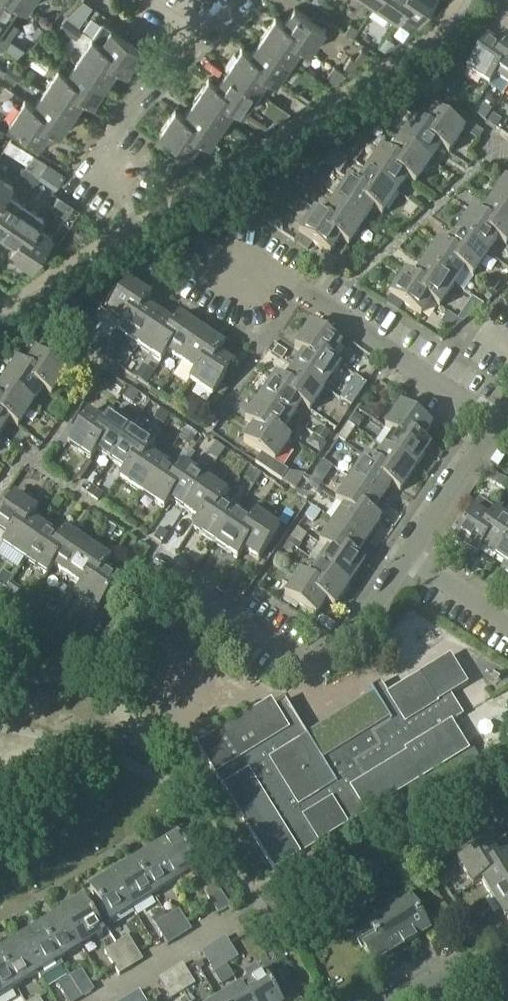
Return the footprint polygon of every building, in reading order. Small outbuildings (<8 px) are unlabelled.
[(8,16),(17,3),(18,2),(15,0),(0,0),(0,10),(8,16)] [(18,2),(17,3),(25,9),(31,0),(15,0),(18,2)] [(68,16),(80,25),(93,6),(85,0),(84,0),(68,16)] [(373,4),(396,20),(402,12),(401,11),(409,0),(376,0),(373,4)] [(409,0),(401,11),(402,12),(417,22),(432,0),(409,0)] [(292,6),(281,22),(280,23),(291,31),(287,37),(300,46),(301,44),(310,51),(331,22),(317,11),(311,20),(292,6)] [(280,23),(281,22),(273,17),(257,40),(288,62),(300,46),(287,37),(291,31),(280,23)] [(77,39),(83,30),(65,18),(60,27),(77,39)] [(110,29),(111,27),(103,21),(92,37),(100,43),(99,44),(110,51),(106,57),(118,65),(117,66),(125,71),(140,50),(110,29)] [(359,28),(351,23),(346,32),(354,37),(359,28)] [(32,35),(38,38),(44,29),(39,25),(32,35)] [(92,37),(77,58),(107,80),(117,66),(118,65),(106,57),(110,51),(99,44),(100,43),(92,37)] [(380,47),(386,51),(397,44),(387,37),(380,47)] [(499,49),(498,49),(484,39),(464,69),(487,84),(494,75),(493,74),(500,63),(493,58),(499,49)] [(257,40),(248,54),(247,55),(258,63),(254,69),(266,77),(265,78),(273,83),(288,62),(257,40)] [(498,49),(499,49),(493,58),(500,63),(493,74),(494,75),(507,84),(507,43),(504,40),(498,49)] [(247,55),(248,54),(239,48),(224,70),(256,92),(265,78),(266,77),(254,69),(258,63),(247,55)] [(374,57),(362,49),(355,59),(352,56),(345,66),(352,71),(374,57)] [(51,63),(34,51),(28,61),(44,73),(51,63)] [(77,58),(67,73),(66,74),(77,82),(73,88),(84,96),(83,97),(91,102),(107,80),(77,58)] [(14,84),(21,75),(10,66),(3,75),(14,84)] [(343,77),(346,74),(334,66),(328,75),(334,83),(338,81),(343,77)] [(66,74),(67,73),(59,67),(44,89),(74,110),(83,97),(84,96),(73,88),(77,82),(66,74)] [(224,70),(214,84),(225,92),(220,99),(233,107),(232,108),(240,114),(256,92),(224,70)] [(430,85),(437,89),(443,80),(436,75),(430,85)] [(214,84),(207,78),(191,102),(222,123),(232,108),(233,107),(220,99),(225,92),(214,84)] [(44,89),(32,104),(32,105),(43,113),(39,119),(51,127),(50,128),(57,133),(74,110),(44,89)] [(297,96),(295,99),(291,104),(297,108),(303,104),(307,102),(297,96)] [(8,122),(10,123),(8,132),(19,139),(24,133),(39,143),(50,128),(51,127),(39,119),(43,113),(32,105),(32,104),(25,99),(8,122)] [(191,102),(181,116),(192,124),(188,129),(198,137),(207,144),(222,123),(191,102)] [(486,104),(478,116),(486,121),(494,109),(486,104)] [(290,112),(281,105),(273,116),(279,120),(290,112)] [(431,109),(421,124),(420,125),(431,132),(426,138),(437,146),(437,147),(446,152),(461,129),(431,109)] [(181,116),(173,110),(158,131),(188,152),(198,137),(188,129),(192,124),(181,116)] [(487,122),(496,128),(501,120),(493,114),(487,122)] [(411,119),(397,140),(428,161),(437,147),(437,146),(426,138),(431,132),(420,125),(421,124),(411,119)] [(334,149),(346,157),(353,146),(341,138),(334,149)] [(6,150),(10,153),(15,144),(16,142),(11,139),(5,150),(6,150)] [(397,140),(387,154),(387,155),(398,163),(393,170),(404,178),(404,179),(412,184),(428,161),(397,140)] [(387,155),(387,154),(378,148),(363,172),(394,193),(404,179),(404,178),(393,170),(398,163),(387,155)] [(333,170),(341,159),(327,150),(320,161),(333,170)] [(311,173),(302,167),(296,176),(305,182),(311,173)] [(363,172),(354,186),(353,187),(364,194),(360,202),(370,209),(379,216),(394,193),(363,172)] [(7,191),(7,192),(12,184),(0,176),(0,201),(7,191)] [(488,202),(507,215),(507,182),(504,179),(488,202)] [(345,180),(330,201),(361,222),(370,209),(360,202),(364,194),(353,187),(354,186),(345,180)] [(21,201),(7,192),(7,191),(0,201),(0,232),(21,201)] [(299,198),(289,193),(282,204),(292,210),(299,198)] [(74,205),(59,195),(58,196),(51,207),(66,217),(73,206),(74,205)] [(13,243),(14,243),(22,232),(29,237),(37,225),(38,225),(44,216),(21,201),(0,232),(0,234),(13,243)] [(330,201),(320,217),(331,225),(326,233),(336,239),(336,240),(345,246),(361,222),(330,201)] [(479,216),(478,217),(489,224),(484,231),(496,239),(495,240),(503,245),(507,239),(507,215),(488,202),(479,216)] [(470,210),(455,232),(485,253),(495,240),(496,239),(484,231),(489,224),(478,217),(479,216),(470,210)] [(320,217),(311,211),(295,235),(326,255),(336,240),(336,239),(326,233),(331,225),(320,217)] [(14,243),(13,243),(8,251),(31,266),(52,235),(38,225),(37,225),(29,237),(22,232),(14,243)] [(455,232),(445,246),(445,247),(456,255),(451,262),(463,269),(462,270),(470,276),(485,253),(455,232)] [(437,241),(421,264),(453,284),(462,270),(463,269),(451,262),(456,255),(445,247),(445,246),(437,241)] [(421,264),(412,277),(411,278),(423,286),(418,292),(428,300),(437,307),(453,284),(421,264)] [(411,278),(412,277),(403,272),(388,294),(418,315),(428,300),(418,292),(423,286),(411,278)] [(483,282),(484,282),(495,290),(496,290),(500,284),(487,276),(483,282)] [(128,281),(108,311),(122,321),(130,310),(138,316),(145,305),(151,296),(129,281),(128,281)] [(496,296),(492,291),(485,297),(488,301),(489,302),(492,299),(496,296)] [(464,322),(484,305),(481,303),(473,298),(458,319),(464,323),(464,322)] [(116,330),(116,331),(139,347),(160,315),(145,305),(138,316),(130,310),(122,321),(116,330)] [(160,315),(139,347),(161,362),(167,353),(174,342),(167,337),(175,325),(174,324),(160,315)] [(175,325),(167,337),(174,342),(167,353),(179,362),(182,363),(203,331),(201,329),(180,315),(174,324),(175,325)] [(311,324),(295,348),(303,354),(315,361),(321,352),(335,362),(345,347),(333,339),(311,324)] [(203,331),(182,363),(195,372),(202,361),(210,367),(219,354),(225,345),(203,331)] [(105,347),(100,354),(105,358),(110,361),(115,354),(114,353),(107,349),(105,347)] [(23,367),(23,368),(35,376),(31,381),(42,389),(42,390),(51,396),(66,373),(34,351),(23,367)] [(303,354),(294,368),(325,389),(341,366),(335,362),(321,352),(315,361),(303,354)] [(195,372),(189,381),(212,396),(233,364),(219,354),(210,367),(202,361),(195,372)] [(0,384),(0,385),(31,406),(42,390),(42,389),(31,381),(35,376),(23,368),(23,367),(15,362),(0,384)] [(143,364),(135,376),(146,384),(154,372),(143,364)] [(284,382),(283,383),(294,391),(291,396),(302,403),(302,404),(311,410),(325,389),(294,368),(284,382)] [(275,377),(261,398),(291,419),(302,404),(302,403),(291,396),(294,391),(283,383),(284,382),(275,377)] [(1,408),(0,409),(0,416),(8,421),(8,422),(16,428),(31,406),(0,385),(0,407),(1,408)] [(129,389),(123,398),(133,404),(139,396),(140,394),(130,387),(129,389)] [(347,389),(341,399),(352,406),(358,396),(347,389)] [(261,398),(245,421),(254,427),(265,434),(271,426),(282,433),(291,419),(261,398)] [(400,403),(384,428),(386,429),(393,434),(405,442),(410,433),(422,441),(433,425),(419,416),(416,414),(404,406),(400,403)] [(160,410),(154,419),(164,426),(170,417),(171,415),(161,408),(160,410)] [(71,425),(61,439),(62,439),(68,443),(91,459),(97,450),(104,439),(97,434),(104,423),(103,422),(88,412),(77,429),(72,426),(71,425)] [(356,412),(349,423),(356,427),(358,429),(365,418),(356,412)] [(104,439),(97,450),(111,460),(127,436),(132,429),(127,426),(110,414),(104,423),(97,434),(104,439)] [(8,422),(8,421),(0,416),(0,433),(8,422)] [(254,427),(245,440),(276,462),(291,439),(282,433),(271,426),(265,434),(254,427)] [(320,426),(315,435),(325,442),(331,434),(320,426)] [(127,436),(111,460),(126,470),(133,458),(141,464),(148,453),(154,444),(149,440),(132,429),(127,436)] [(386,429),(377,442),(384,446),(383,448),(416,469),(431,447),(422,441),(410,433),(405,442),(393,434),(386,429)] [(186,430),(179,439),(189,446),(195,437),(186,430)] [(340,436),(339,439),(341,440),(345,443),(349,438),(342,434),(340,436)] [(383,448),(373,463),(381,468),(385,470),(380,478),(392,486),(400,492),(416,469),(383,448)] [(126,470),(119,479),(142,494),(163,463),(148,453),(141,464),(133,458),(126,470)] [(262,453),(256,463),(282,481),(289,471),(262,453)] [(351,478),(350,478),(382,500),(383,499),(391,487),(392,486),(380,478),(385,470),(381,468),(373,463),(365,457),(351,478)] [(163,463),(142,494),(164,509),(170,501),(178,489),(170,484),(178,472),(163,463)] [(178,472),(170,484),(178,489),(170,501),(184,510),(205,478),(183,463),(178,472)] [(252,467),(244,479),(254,486),(262,473),(252,467)] [(505,491),(507,487),(507,481),(502,476),(496,484),(505,491)] [(205,478),(184,510),(199,520),(206,508),(214,513),(222,501),(227,493),(205,478)] [(350,478),(335,501),(337,502),(344,507),(346,508),(355,514),(361,506),(373,514),(373,513),(382,500),(350,478)] [(93,488),(89,494),(99,500),(103,494),(93,488)] [(0,513),(0,532),(6,535),(7,536),(14,526),(22,531),(30,520),(36,512),(12,496),(0,513)] [(475,509),(453,540),(477,556),(482,547),(489,535),(482,531),(490,519),(489,519),(495,510),(480,500),(475,509)] [(199,520),(193,528),(215,543),(237,512),(222,502),(222,501),(214,513),(206,508),(199,520)] [(337,521),(336,522),(366,542),(382,520),(373,514),(361,506),(355,514),(346,508),(337,521)] [(287,509),(278,521),(287,527),(296,515),(287,509)] [(482,547),(497,557),(507,540),(507,519),(495,510),(489,519),(490,519),(482,531),(489,535),(482,547)] [(237,512),(215,543),(238,558),(243,550),(251,538),(243,533),(251,521),(237,512)] [(251,521),(243,533),(251,538),(243,550),(258,560),(275,535),(279,529),(279,528),(256,513),(251,521)] [(7,536),(1,546),(23,560),(43,529),(30,520),(22,531),(14,526),(7,536)] [(334,522),(319,544),(327,550),(339,558),(345,549),(357,557),(366,542),(336,522),(334,521),(334,522)] [(110,523),(106,529),(111,533),(115,527),(110,523)] [(43,529),(23,560),(45,575),(47,576),(53,567),(61,556),(58,554),(52,550),(59,539),(58,539),(57,538),(43,529)] [(161,529),(155,538),(161,542),(167,533),(161,529)] [(59,539),(52,550),(58,554),(61,556),(53,567),(66,576),(87,545),(65,530),(59,539)] [(290,538),(287,543),(296,549),(298,551),(302,546),(301,545),(299,544),(290,538)] [(497,557),(507,564),(507,540),(497,557)] [(87,545),(66,576),(80,584),(81,585),(88,574),(96,579),(104,568),(104,569),(110,560),(87,545)] [(327,550),(318,563),(320,565),(350,586),(365,562),(357,557),(345,549),(339,558),(327,550)] [(318,563),(308,578),(320,586),(315,594),(325,601),(335,608),(350,586),(320,565),(318,563)] [(81,585),(75,594),(97,609),(94,613),(96,615),(106,621),(118,603),(108,597),(107,596),(119,578),(104,569),(104,568),(96,579),(88,574),(81,585)] [(0,575),(0,585),(6,589),(13,578),(14,577),(3,570),(0,575)] [(300,572),(284,596),(315,616),(325,601),(315,594),(320,586),(308,578),(300,572)] [(11,583),(5,592),(12,598),(15,600),(22,590),(11,583)] [(271,699),(196,745),(274,871),(470,750),(452,721),(464,714),(451,694),(468,683),(451,655),(388,694),(381,683),(371,689),(376,696),(308,738),(285,700),(275,707),(271,699)] [(177,836),(156,849),(176,881),(197,868),(177,836)] [(496,857),(497,856),(489,844),(457,864),(471,886),(480,881),(478,879),(490,872),(484,864),(496,857)] [(156,849),(133,863),(153,895),(176,881),(156,849)] [(497,856),(496,857),(484,864),(490,872),(478,879),(480,881),(471,886),(472,888),(481,882),(488,894),(507,882),(507,854),(507,853),(498,858),(497,856)] [(133,863),(111,877),(131,909),(153,895),(133,863)] [(131,909),(111,877),(91,889),(111,921),(131,909)] [(215,882),(203,889),(217,913),(229,905),(215,882)] [(488,894),(504,918),(507,915),(507,882),(488,894)] [(362,948),(372,965),(429,930),(408,895),(389,907),(392,912),(370,925),(377,936),(370,940),(371,942),(362,948)] [(84,901),(61,915),(81,947),(104,933),(84,901)] [(166,916),(178,937),(191,929),(179,908),(166,916)] [(61,915),(40,928),(59,960),(81,947),(61,915)] [(178,937),(166,916),(155,923),(168,944),(178,937)] [(40,928),(19,941),(38,973),(59,960),(40,928)] [(226,937),(214,945),(225,963),(226,965),(239,957),(226,937)] [(480,941),(484,949),(492,945),(487,937),(480,941)] [(125,960),(130,969),(143,961),(129,938),(117,945),(125,960)] [(19,941),(0,953),(0,962),(15,987),(38,973),(19,941)] [(125,960),(117,945),(105,953),(118,976),(130,969),(125,960)] [(225,963),(214,945),(202,952),(214,972),(226,965),(225,963)] [(15,987),(0,962),(0,997),(15,987)] [(169,971),(182,992),(194,985),(181,964),(169,971)] [(246,1000),(277,1000),(254,964),(244,970),(250,979),(238,987),(246,1000)] [(290,976),(283,966),(276,970),(283,980),(290,976)] [(81,970),(69,977),(82,997),(94,990),(81,970)] [(182,992),(169,971),(158,978),(171,999),(182,992)] [(69,977),(57,984),(67,1000),(76,1000),(82,997),(69,977)] [(238,987),(216,1000),(217,1000),(246,1000),(238,987)] [(127,1000),(144,1000),(139,992),(127,1000)]
